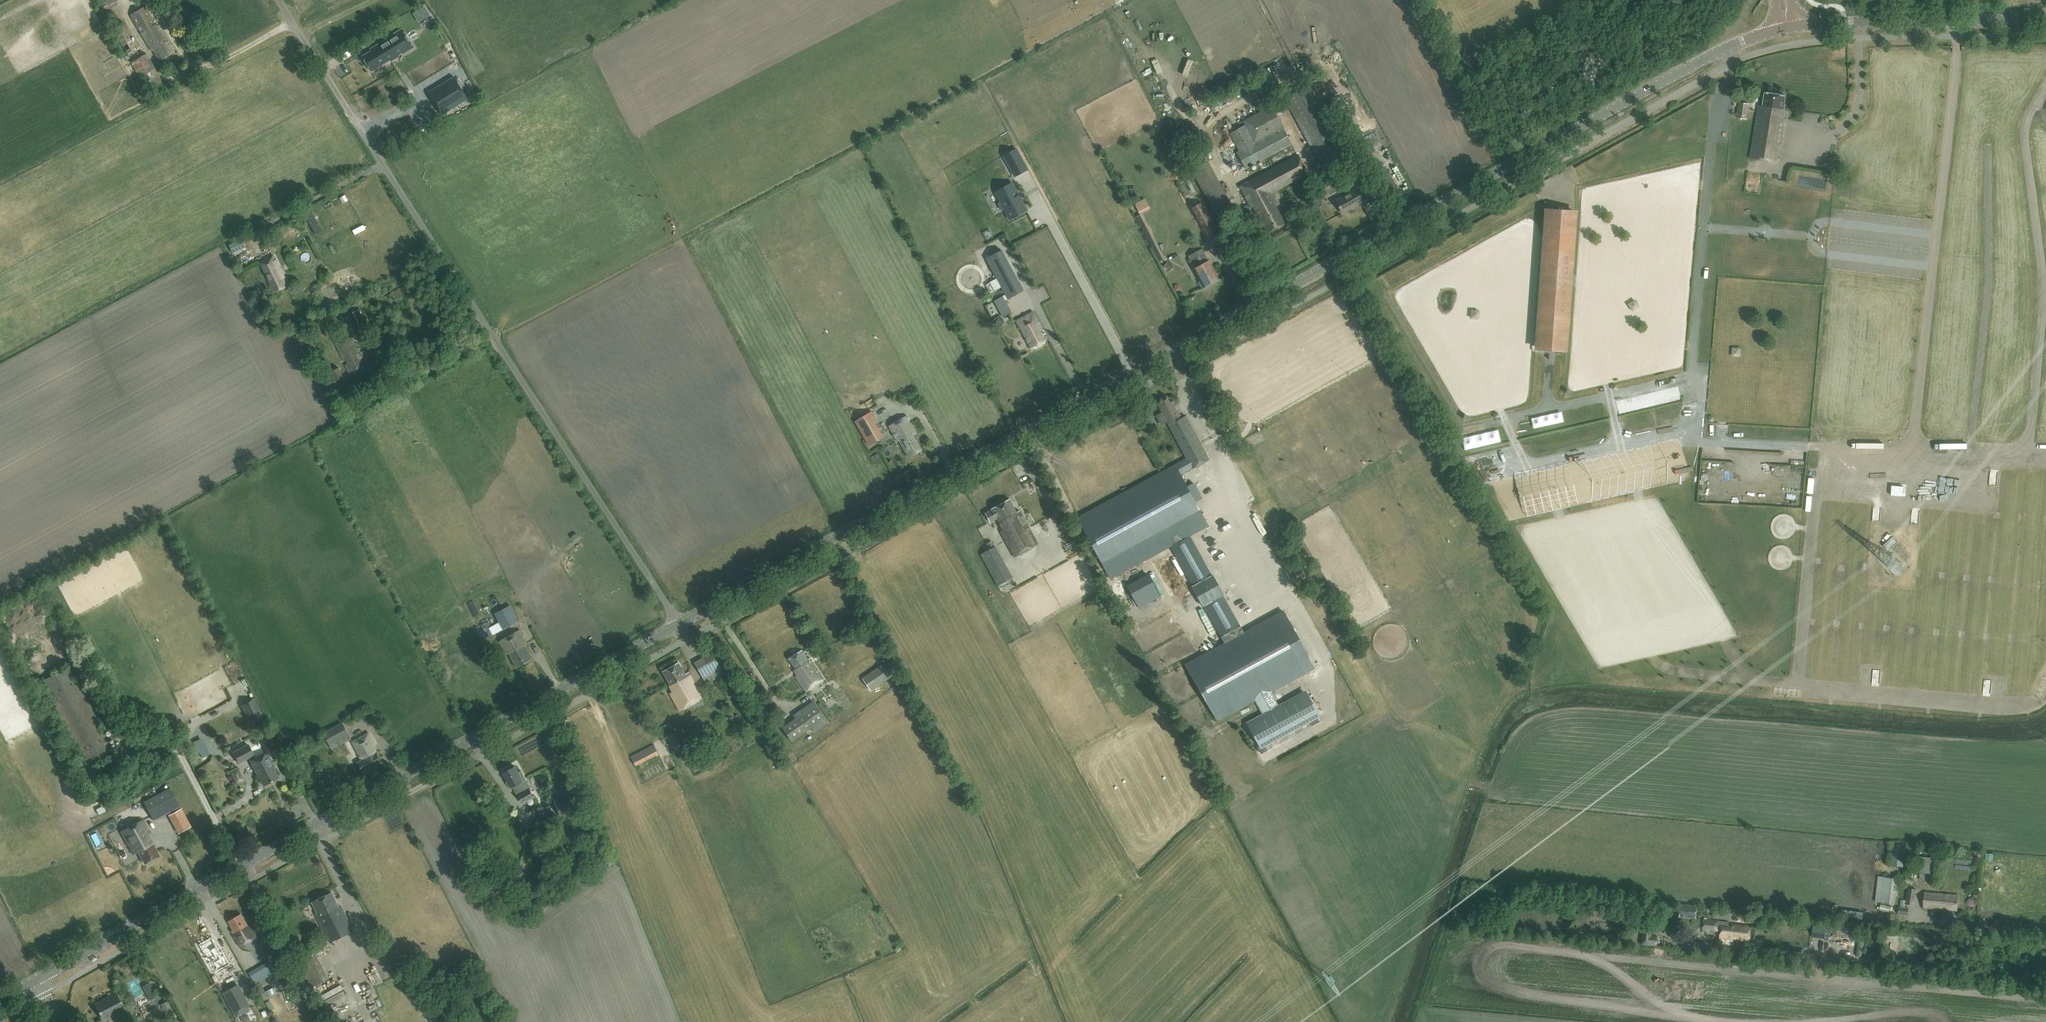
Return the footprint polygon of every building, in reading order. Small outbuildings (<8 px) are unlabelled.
[(130,60),(139,54),(127,33),(117,7),(118,6),(116,0),(105,0),(102,1),(116,40),(113,42),(123,58),(127,56),(130,60)] [(130,15),(158,61),(173,52),(157,26),(156,26),(145,7),(130,15)] [(424,21),(428,33),(440,28),(436,17),(424,21)] [(372,51),(363,56),(372,71),(384,63),(385,64),(390,61),(392,63),(413,51),(401,30),(374,45),(375,47),(371,49),(372,51)] [(448,50),(418,68),(429,86),(459,68),(448,50)] [(147,53),(131,62),(145,85),(154,100),(169,93),(161,78),(155,69),(147,53)] [(468,99),(454,77),(429,92),(443,115),(468,99)] [(1321,167),(1347,153),(1311,85),(1285,98),(1321,167)] [(1750,158),(1765,161),(1777,163),(1779,146),(1782,146),(1787,118),(1783,117),(1786,96),(1765,93),(1763,106),(1759,105),(1750,158)] [(1736,117),(1746,119),(1747,119),(1750,104),(1739,102),(1736,117)] [(1229,133),(1229,134),(1234,144),(1228,147),(1232,155),(1237,153),(1245,169),(1291,144),(1271,106),(1243,122),(1244,125),(1229,133)] [(1217,124),(1223,130),(1230,124),(1224,117),(1217,124)] [(1193,164),(1208,157),(1203,146),(1188,152),(1193,164)] [(1016,149),(1004,155),(1010,168),(1015,176),(1027,170),(1016,149)] [(1297,155),(1239,186),(1251,208),(1253,207),(1268,233),(1284,224),(1274,205),(1277,204),(1272,193),(1308,173),(1297,155)] [(1567,170),(1561,174),(1564,179),(1570,175),(1567,170)] [(1343,179),(1348,189),(1363,180),(1357,171),(1343,179)] [(1210,183),(1211,190),(1224,188),(1222,180),(1210,183)] [(1005,188),(996,192),(1001,202),(1001,203),(1004,208),(1005,209),(1010,219),(1021,213),(1027,210),(1021,200),(1022,200),(1020,195),(1019,195),(1012,183),(1004,187),(1005,188)] [(1343,213),(1356,206),(1356,207),(1364,202),(1355,188),(1335,199),(1343,213)] [(1210,238),(1220,232),(1203,202),(1193,207),(1210,238)] [(1561,351),(1572,210),(1548,208),(1537,349),(1561,351)] [(233,255),(246,248),(242,239),(229,245),(233,255)] [(1002,250),(986,258),(1008,299),(1024,291),(1002,250)] [(1204,288),(1219,279),(1209,261),(1208,261),(1204,252),(1191,259),(1196,268),(1194,269),(1204,288)] [(270,285),(274,293),(287,287),(283,279),(284,278),(273,257),(260,263),(271,284),(270,285)] [(327,303),(339,297),(335,288),(323,294),(327,303)] [(395,301),(405,296),(401,288),(391,293),(395,301)] [(1012,312),(1003,295),(994,301),(1002,317),(1012,312)] [(358,310),(349,314),(355,326),(364,321),(358,310)] [(1578,310),(1574,313),(1581,320),(1584,317),(1578,310)] [(1016,321),(1031,348),(1045,341),(1037,326),(1040,324),(1033,312),(1016,321)] [(341,318),(348,330),(355,326),(349,314),(341,318)] [(364,321),(355,326),(360,339),(371,334),(364,321)] [(345,365),(349,373),(367,364),(351,334),(335,343),(344,362),(346,361),(348,363),(345,365)] [(1186,458),(1192,468),(1192,469),(1210,459),(1186,416),(1182,418),(1171,397),(1157,404),(1186,458)] [(872,411),(855,421),(867,442),(869,445),(883,437),(881,434),(873,419),(875,418),(872,411)] [(916,433),(910,423),(906,416),(889,426),(897,441),(899,441),(909,457),(921,450),(913,435),(916,433)] [(1530,429),(1538,427),(1537,421),(1528,423),(1530,429)] [(1078,517),(1111,579),(1171,546),(1181,541),(1190,536),(1208,526),(1180,475),(1192,468),(1186,458),(1078,517)] [(1015,557),(1038,544),(1020,510),(1017,512),(1010,499),(992,509),(985,513),(991,523),(997,519),(1003,530),(1001,532),(1015,557)] [(1224,643),(1243,633),(1233,614),(1223,595),(1224,595),(1218,585),(1213,575),(1212,575),(1201,556),(1190,536),(1181,541),(1171,546),(1182,566),(1193,586),(1192,586),(1197,596),(1203,606),(1204,605),(1211,618),(1218,631),(1221,637),(1224,642),(1224,643)] [(1071,544),(1061,548),(1064,556),(1074,552),(1071,544)] [(1012,578),(997,550),(995,546),(980,554),(998,586),(1012,578)] [(1161,597),(1148,573),(1126,585),(1139,609),(1161,597)] [(1255,699),(1270,691),(1314,667),(1315,667),(1283,610),(1243,633),(1224,643),(1199,656),(1186,663),(1215,715),(1218,720),(1255,699)] [(515,624),(509,614),(498,620),(496,617),(486,622),(489,628),(492,635),(502,629),(503,631),(515,624)] [(525,645),(527,643),(520,631),(500,643),(506,655),(509,653),(516,667),(532,658),(525,645)] [(811,659),(809,660),(802,650),(789,659),(799,674),(795,676),(806,691),(824,679),(811,659)] [(817,661),(823,656),(819,651),(814,656),(817,661)] [(725,674),(713,652),(694,662),(706,684),(725,674)] [(862,678),(871,691),(900,671),(892,660),(882,667),(881,665),(862,678)] [(680,711),(703,698),(689,672),(686,674),(679,662),(663,671),(674,692),(670,694),(680,711)] [(114,753),(69,667),(42,681),(87,767),(114,753)] [(1279,707),(1270,691),(1255,699),(1264,716),(1248,724),(1260,746),(1258,747),(1261,753),(1267,750),(1264,744),(1309,720),(1312,725),(1319,721),(1316,716),(1318,715),(1306,693),(1279,707)] [(254,698),(240,705),(250,723),(263,716),(254,698)] [(829,723),(814,701),(793,715),(795,719),(782,727),(792,742),(811,728),(815,733),(829,723)] [(330,747),(350,736),(342,722),(323,733),(330,747)] [(1199,734),(1202,740),(1209,737),(1206,731),(1199,734)] [(358,762),(364,772),(382,763),(373,746),(375,745),(369,733),(352,742),(362,760),(358,762)] [(675,736),(663,743),(668,753),(681,745),(675,736)] [(266,752),(255,758),(248,744),(233,752),(239,763),(249,757),(251,760),(250,760),(263,785),(278,777),(271,764),(272,764),(266,752)] [(659,754),(654,744),(630,756),(636,766),(659,754)] [(534,797),(530,790),(531,790),(521,772),(519,773),(515,767),(503,773),(511,788),(516,785),(520,794),(518,795),(522,803),(534,797)] [(144,802),(154,820),(180,806),(170,788),(144,802)] [(138,851),(145,863),(159,856),(149,836),(151,835),(143,819),(121,831),(133,854),(138,851)] [(188,820),(176,826),(179,832),(191,826),(188,820)] [(121,859),(126,856),(124,850),(118,853),(121,859)] [(1880,902),(1892,904),(1895,878),(1883,877),(1880,902)] [(1906,904),(1914,906),(1917,889),(1908,888),(1906,900),(1901,899),(1900,907),(1899,906),(1898,915),(1909,916),(1909,907),(1906,907),(1906,904)] [(1923,907),(1957,910),(1959,895),(1925,892),(1923,907)] [(313,902),(317,911),(315,913),(330,942),(353,930),(341,907),(339,908),(332,893),(313,902)] [(1697,907),(1697,906),(1680,904),(1679,917),(1696,918),(1697,911),(1697,907)] [(1708,919),(1709,908),(1697,907),(1697,911),(1705,912),(1703,931),(1707,931),(1707,929),(1711,930),(1711,932),(1716,932),(1716,930),(1721,931),(1720,938),(1740,940),(1740,941),(1749,942),(1751,926),(1729,924),(1729,921),(1708,919)] [(234,933),(233,933),(239,946),(257,937),(250,924),(248,925),(242,914),(228,921),(234,933)] [(1825,939),(1827,922),(1814,921),(1813,937),(1825,939)] [(1641,945),(1656,946),(1657,936),(1652,935),(1652,930),(1642,929),(1641,945)] [(212,937),(199,944),(204,954),(203,954),(214,973),(230,965),(222,951),(220,952),(212,937)] [(315,950),(297,959),(311,987),(329,979),(315,950)] [(377,957),(370,960),(379,981),(385,978),(377,957)] [(249,973),(249,974),(255,984),(276,972),(270,961),(249,973)] [(132,985),(140,1002),(149,998),(142,981),(132,985)] [(248,1007),(236,986),(224,993),(237,1017),(250,1010),(248,1007)] [(273,987),(262,993),(265,1000),(277,994),(273,987)] [(114,991),(106,995),(108,998),(95,1004),(102,1019),(123,1008),(114,991)] [(307,999),(302,991),(292,997),(296,1005),(307,999)]
